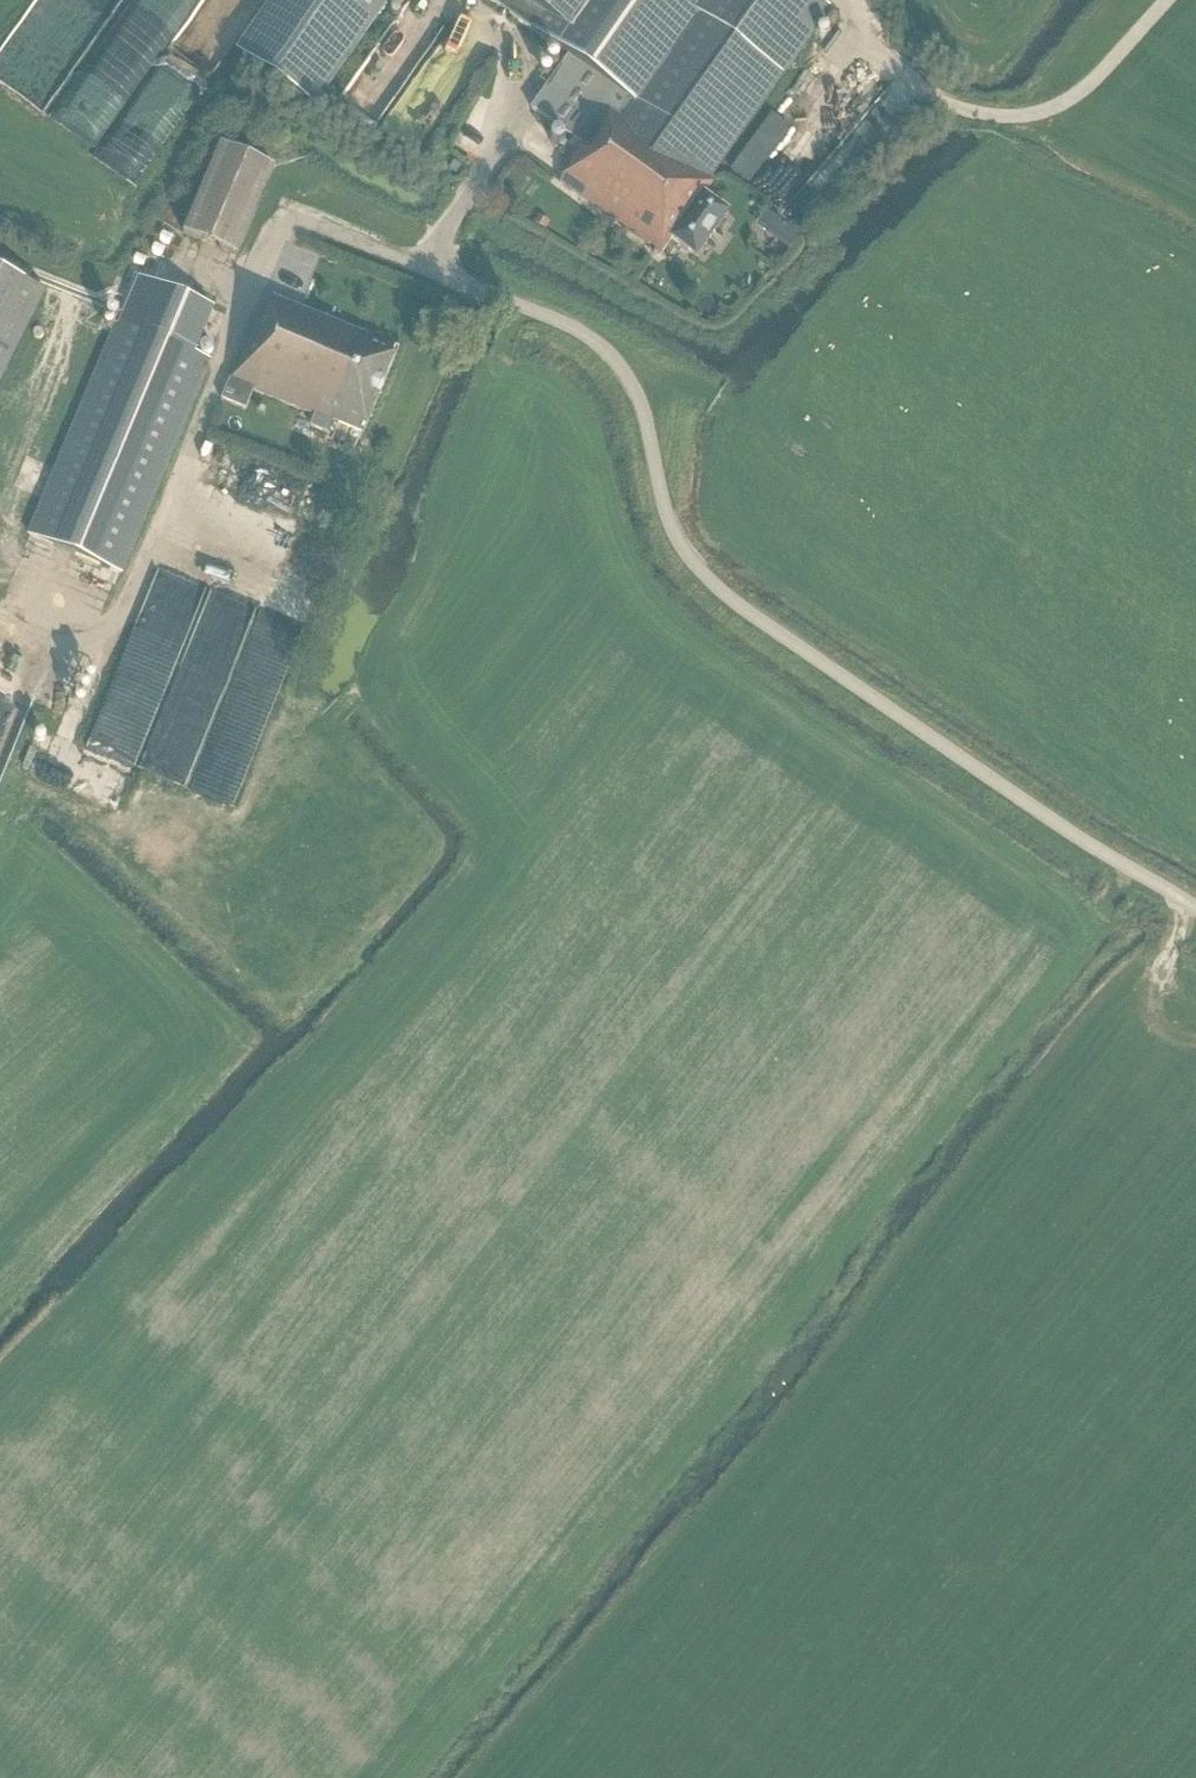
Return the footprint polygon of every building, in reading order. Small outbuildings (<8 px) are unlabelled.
[(235,48),(315,105),(389,0),(269,0),(235,48)] [(541,36),(567,55),(530,108),(572,138),(560,154),(573,163),(559,182),(661,254),(672,240),(697,257),(729,212),(704,194),(714,179),(710,176),(829,7),(819,0),(527,0),(553,19),(541,36)] [(154,54),(95,149),(140,177),(199,82),(154,54)] [(769,104),(732,165),(754,178),(791,117),(769,104)] [(184,233),(236,255),(274,167),(221,144),(184,233)] [(755,224),(769,234),(780,219),(766,209),(755,224)] [(0,270),(0,388),(46,292),(0,270)] [(246,409),(253,390),(314,415),(309,426),(327,433),(333,420),(363,433),(398,350),(367,337),(368,335),(271,295),(261,318),(256,316),(222,399),(246,409)] [(121,575),(210,359),(118,321),(29,537),(121,575)] [(228,409),(225,429),(254,434),(257,414),(228,409)] [(242,640),(220,712),(207,708),(185,780),(240,797),(284,653),(242,640)] [(118,663),(88,737),(138,757),(169,683),(118,663)]
